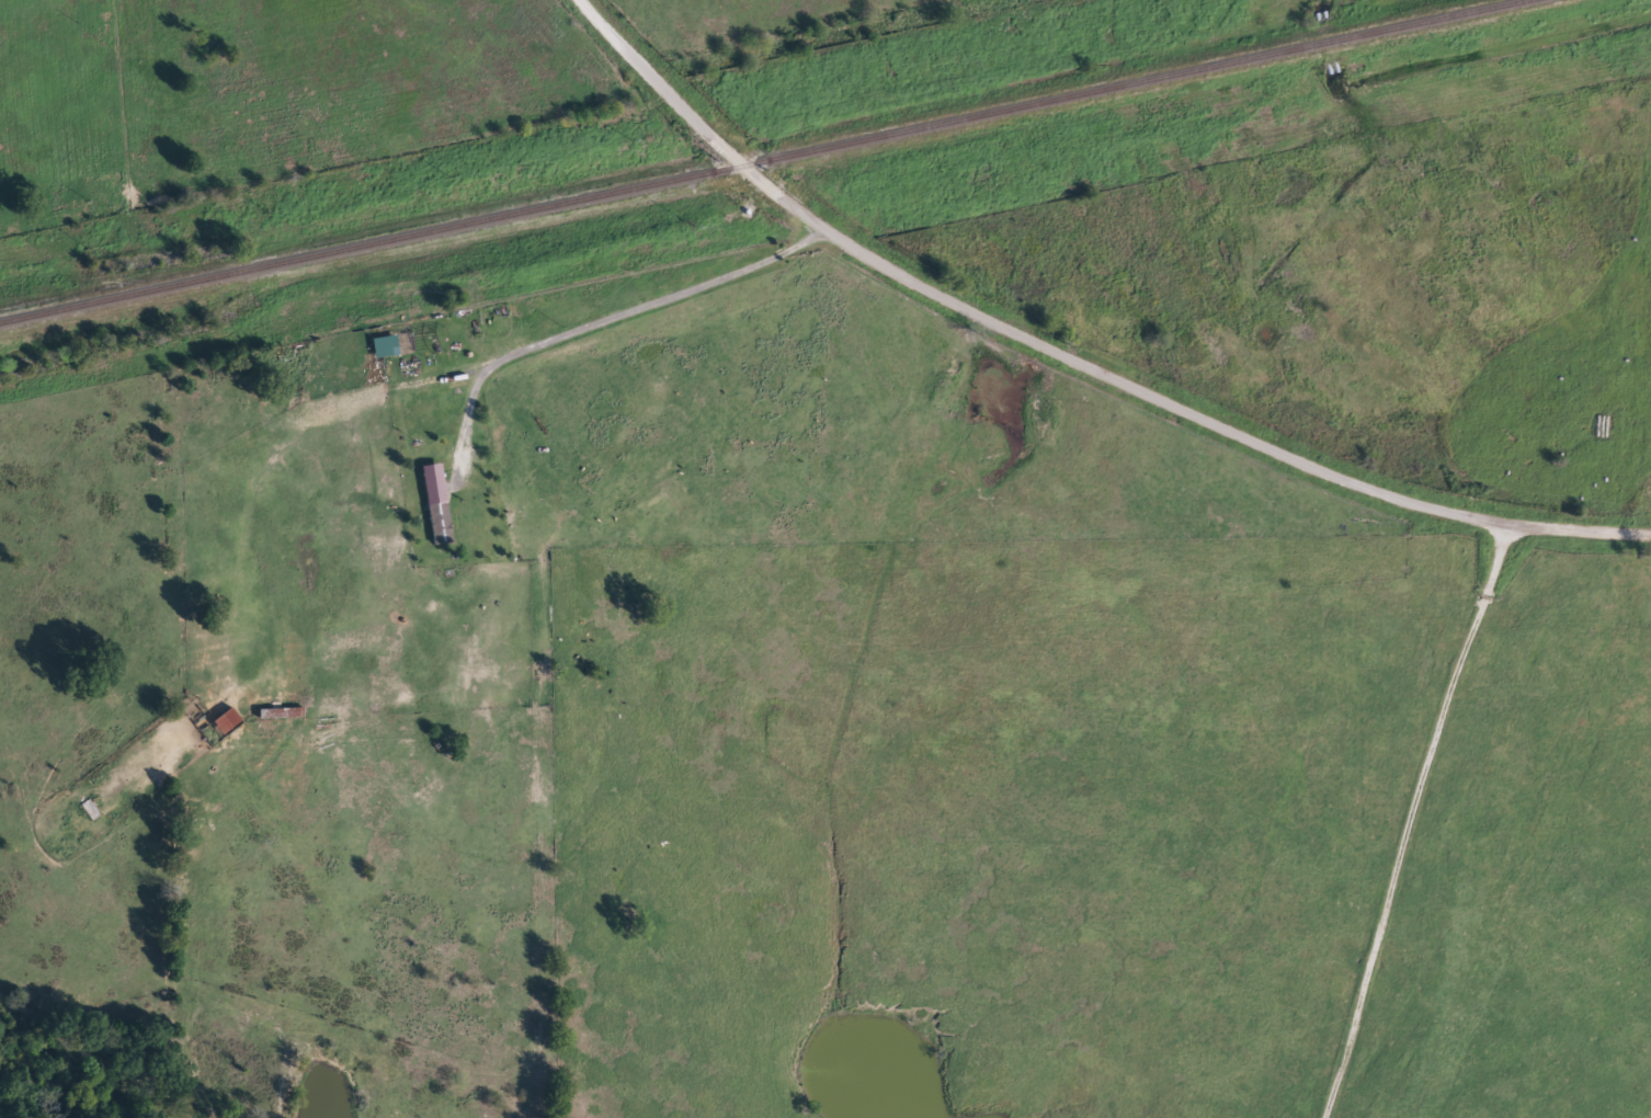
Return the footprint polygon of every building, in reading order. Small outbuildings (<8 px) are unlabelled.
[(375,359),(399,357),(398,337),(373,339),(375,359)] [(422,468),(434,547),(454,544),(442,465),(422,468)] [(223,737),(242,724),(232,709),(213,722),(223,737)]
